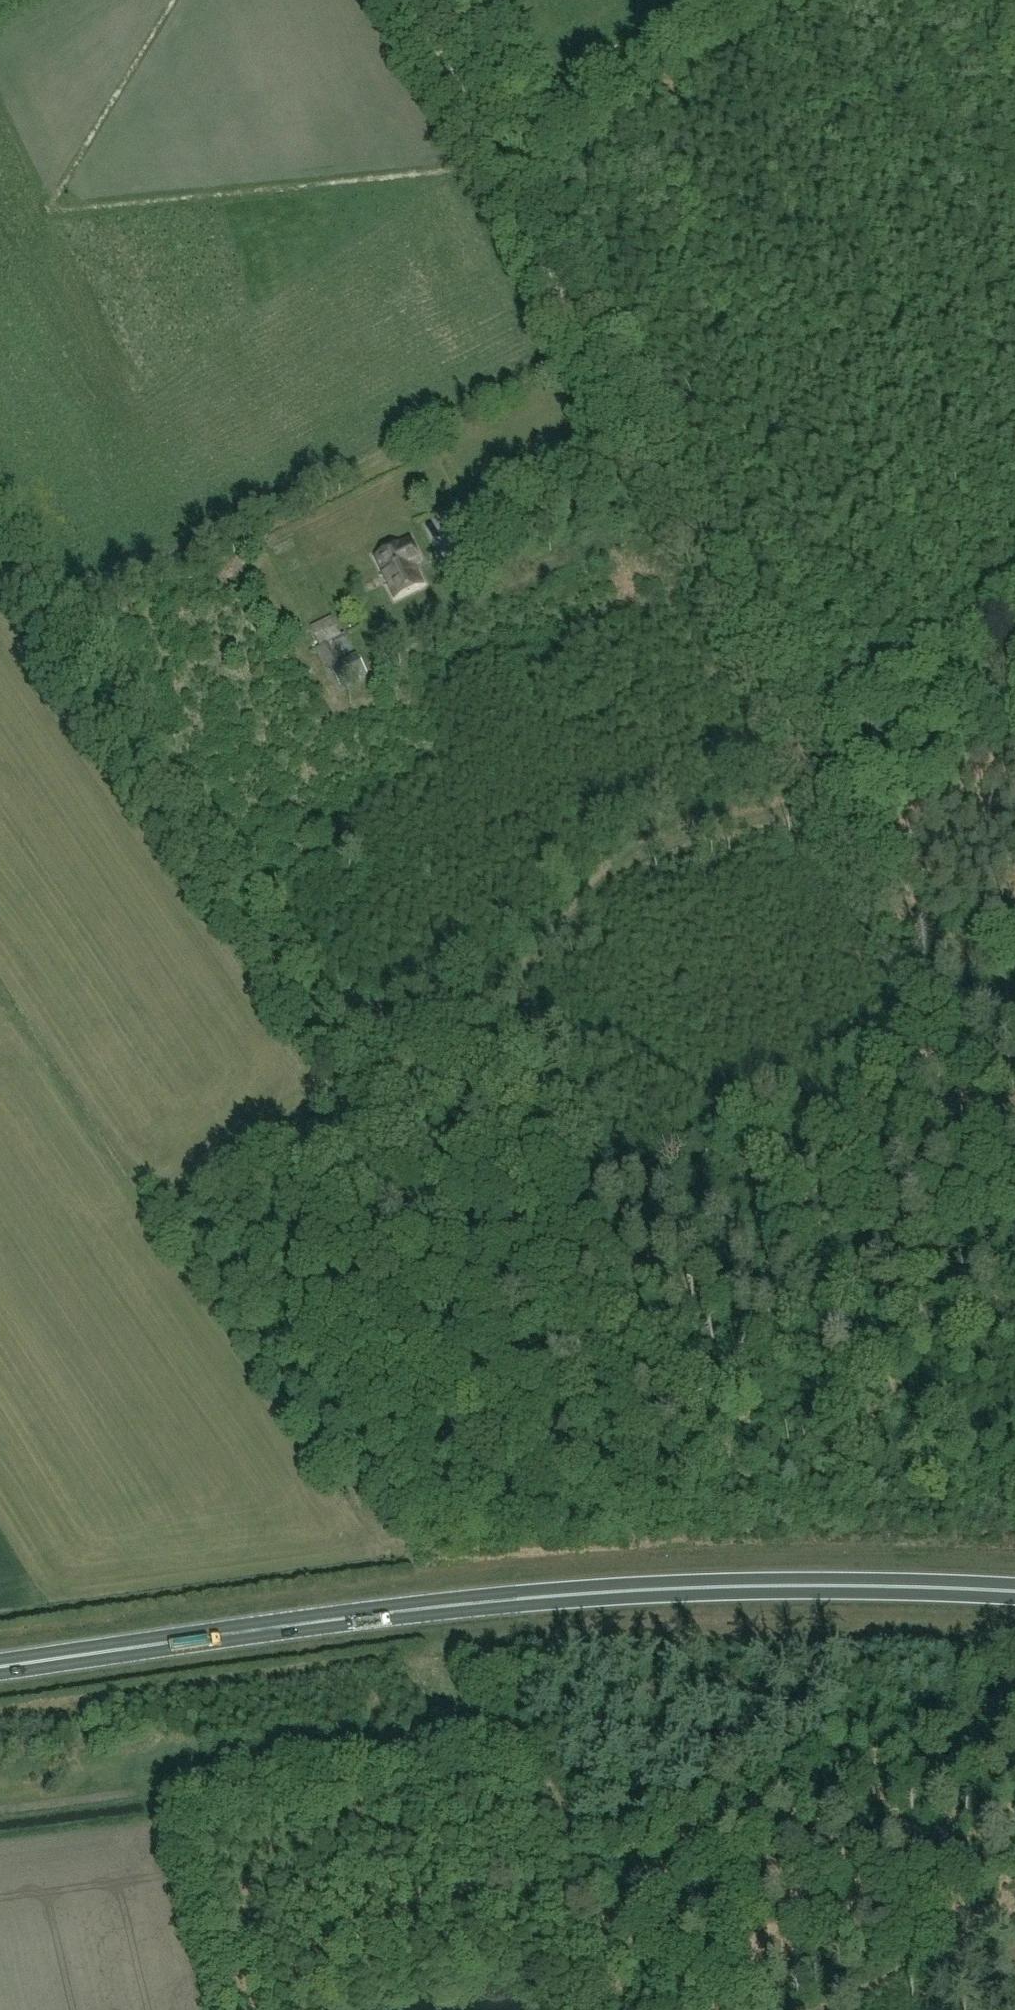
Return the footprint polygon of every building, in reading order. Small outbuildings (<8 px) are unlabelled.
[(396,597),(422,585),(413,566),(421,562),(411,540),(397,546),(377,556),(396,597)] [(342,636),(333,617),(312,628),(321,646),(342,636)] [(334,657),(328,660),(342,686),(363,675),(354,658),(342,664),(339,666),(334,657)]
